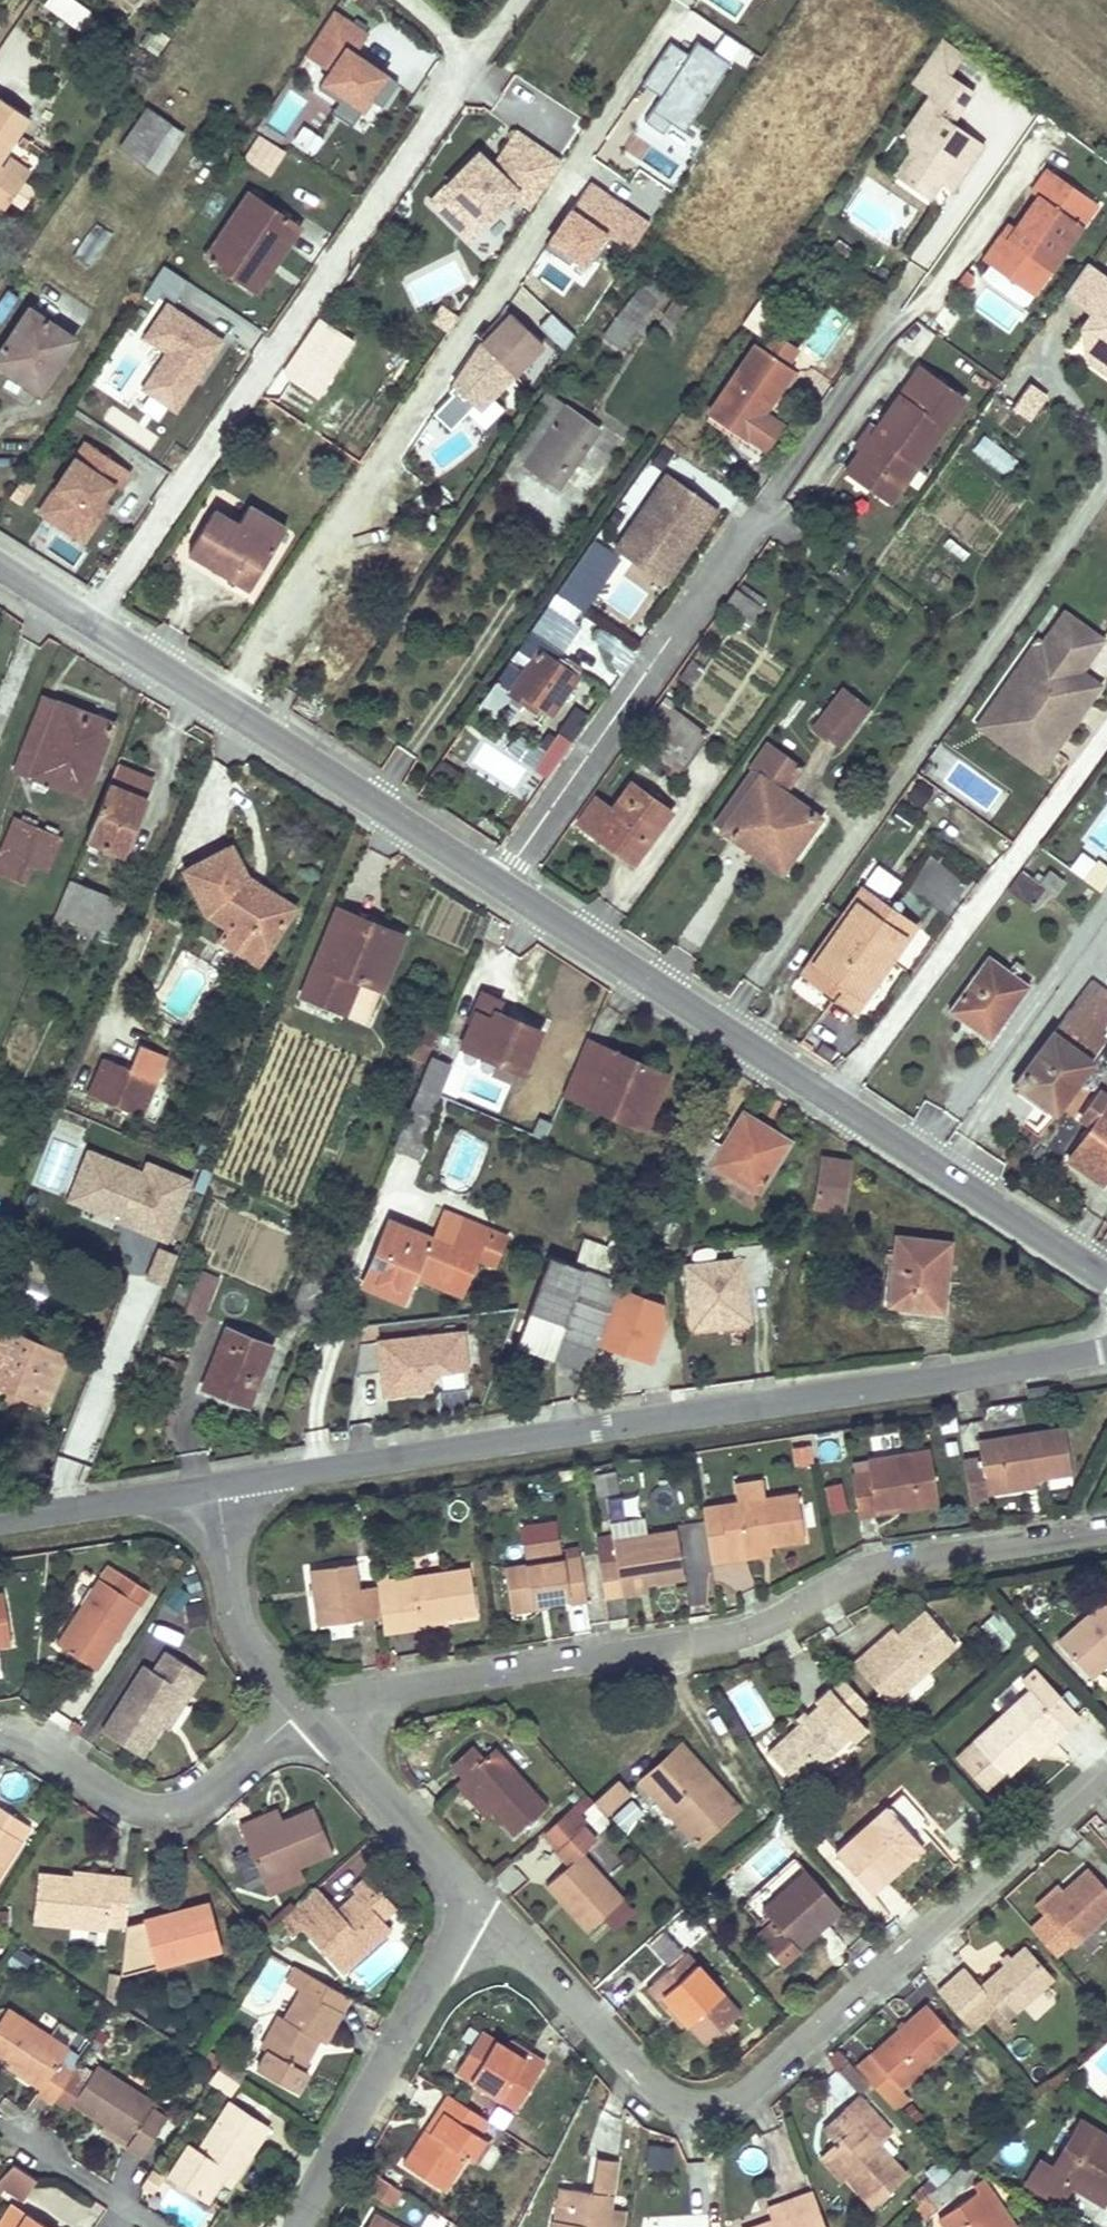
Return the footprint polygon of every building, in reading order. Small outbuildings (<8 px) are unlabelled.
[(310,12),(315,4),(309,0),(291,0),(310,12)] [(332,70),(321,87),(339,99),(331,112),(352,125),(360,113),(369,99),(381,107),(398,82),(385,74),(353,53),(367,32),(335,11),(321,32),(307,54),(332,70)] [(911,126),(905,137),(908,151),(913,154),(906,166),(909,182),(929,196),(938,183),(943,175),(956,184),(984,144),(953,122),(974,91),(952,76),(967,54),(942,36),(910,82),(926,94),(906,123),(911,126)] [(663,137),(678,114),(688,121),(727,60),(699,42),(689,58),(670,46),(641,90),(660,102),(645,125),(663,137)] [(5,153),(29,117),(0,98),(0,160),(5,153)] [(146,109),(120,146),(143,162),(169,125),(170,124),(146,109)] [(325,136),(305,123),(297,137),(317,150),(325,136)] [(906,123),(902,129),(905,137),(911,126),(906,123)] [(560,162),(516,132),(492,166),(489,164),(475,179),(463,167),(430,202),(451,222),(466,206),(484,222),(510,195),(529,208),(560,162)] [(262,133),(245,158),(267,173),(284,148),(262,133)] [(908,151),(894,172),(909,182),(906,166),(913,154),(908,151)] [(0,160),(0,163),(22,178),(27,168),(5,153),(0,160)] [(476,153),(463,167),(475,179),(489,164),(476,153)] [(0,163),(0,204),(3,206),(6,201),(19,210),(34,186),(22,178),(0,163)] [(984,255),(1011,275),(1019,273),(1025,265),(1044,278),(1097,205),(1048,168),(1031,190),(1038,195),(1015,226),(1008,221),(984,255)] [(943,175),(938,183),(951,192),(956,184),(943,175)] [(567,206),(583,217),(580,221),(569,214),(547,246),(558,254),(568,260),(578,245),(593,255),(608,234),(628,248),(647,220),(585,177),(567,206)] [(204,256),(249,287),(283,239),(289,243),(300,228),(249,192),(204,256)] [(469,238),(484,222),(466,206),(451,222),(469,238)] [(74,256),(90,266),(111,231),(95,222),(74,256)] [(929,271),(951,235),(931,223),(909,260),(929,271)] [(283,239),(249,287),(256,292),(289,243),(283,239)] [(172,303),(187,278),(162,263),(147,287),(172,303)] [(1085,263),(1064,292),(1093,312),(1082,327),(1096,336),(1103,368),(1106,370),(1106,278),(1085,263)] [(1034,291),(1044,278),(1025,265),(1019,273),(1011,275),(1034,291)] [(647,276),(638,286),(657,301),(663,294),(657,289),(659,285),(647,276)] [(657,301),(638,286),(602,333),(620,348),(657,301)] [(16,293),(4,287),(0,295),(0,321),(2,322),(16,293)] [(763,293),(753,308),(764,315),(774,301),(763,293)] [(675,297),(663,314),(676,323),(687,306),(675,297)] [(167,353),(142,389),(178,413),(226,342),(190,318),(166,302),(143,336),(167,353)] [(446,331),(457,315),(441,305),(430,321),(446,331)] [(0,352),(0,364),(38,390),(72,340),(28,311),(0,352)] [(443,378),(449,383),(472,406),(507,369),(513,375),(542,345),(510,314),(483,343),(480,340),(443,378)] [(317,317),(283,366),(289,379),(315,397),(353,341),(317,317)] [(1103,368),(1096,336),(1082,327),(1090,358),(1103,368)] [(776,335),(765,351),(786,365),(797,350),(776,335)] [(756,344),(710,412),(747,438),(763,415),(793,370),(765,351),(756,344)] [(919,367),(899,396),(912,405),(932,376),(919,367)] [(507,369),(472,406),(479,412),(513,375),(507,369)] [(899,396),(857,455),(880,471),(869,486),(890,502),(963,399),(932,376),(912,405),(899,396)] [(1028,419),(1046,394),(1029,382),(1012,407),(1028,419)] [(472,406),(449,383),(438,395),(442,399),(430,412),(450,430),(472,406)] [(553,424),(527,461),(523,467),(556,489),(597,429),(543,392),(537,401),(546,407),(541,416),(553,424)] [(780,427),(763,415),(747,438),(765,450),(780,427)] [(541,416),(515,453),(527,461),(553,424),(541,416)] [(129,463),(85,435),(32,516),(77,545),(129,463)] [(992,441),(981,456),(1007,475),(1018,460),(992,441)] [(857,455),(845,470),(869,486),(880,471),(857,455)] [(681,485),(664,474),(660,481),(676,492),(681,485)] [(715,509),(681,485),(676,492),(660,481),(614,548),(654,576),(691,523),(702,531),(716,510),(715,509)] [(719,491),(714,498),(730,510),(735,502),(719,491)] [(248,506),(238,524),(274,545),(285,528),(248,506)] [(274,545),(238,524),(213,509),(187,552),(248,589),(274,545)] [(807,516),(798,528),(808,536),(817,523),(807,516)] [(654,576),(665,583),(702,531),(691,523),(654,576)] [(561,596),(553,608),(574,622),(606,576),(585,562),(561,596)] [(528,633),(560,655),(579,626),(574,622),(553,608),(561,596),(556,593),(528,633)] [(734,595),(727,604),(750,621),(757,611),(734,595)] [(1099,643),(1061,616),(1039,647),(1077,675),(1099,643)] [(599,622),(588,644),(622,662),(634,640),(599,622)] [(577,677),(555,662),(560,655),(528,633),(507,664),(480,702),(488,708),(498,706),(506,702),(511,694),(526,705),(529,700),(551,715),(577,677)] [(1047,760),(1097,688),(1077,675),(1039,647),(1035,644),(984,715),(1047,760)] [(840,693),(830,706),(855,724),(864,711),(840,693)] [(50,756),(69,708),(46,699),(17,769),(33,776),(43,753),(50,756)] [(855,724),(830,706),(815,726),(839,745),(855,724)] [(573,734),(586,715),(576,707),(562,727),(573,734)] [(115,727),(69,708),(50,756),(43,753),(33,776),(37,778),(33,786),(47,792),(50,783),(87,798),(115,727)] [(669,710),(655,729),(665,735),(678,717),(669,710)] [(1047,760),(984,715),(975,729),(1037,773),(1047,760)] [(665,735),(655,729),(652,727),(639,746),(652,755),(643,766),(661,779),(669,768),(675,772),(702,734),(678,717),(665,735)] [(551,776),(574,746),(555,731),(532,761),(551,776)] [(761,775),(721,831),(744,848),(751,839),(787,864),(820,818),(784,792),(801,767),(767,744),(750,768),(751,768),(761,775)] [(151,783),(116,768),(109,787),(144,801),(151,783)] [(751,768),(712,824),(721,831),(761,775),(751,768)] [(595,801),(577,826),(631,865),(674,806),(643,783),(638,790),(630,785),(610,812),(595,801)] [(144,801),(109,787),(87,840),(106,847),(103,854),(114,858),(116,852),(123,854),(144,801)] [(15,819),(0,853),(0,874),(24,884),(31,867),(46,873),(60,838),(15,819)] [(751,839),(744,848),(780,873),(787,864),(751,839)] [(236,871),(242,868),(232,849),(187,872),(209,916),(267,952),(291,914),(243,886),(236,871)] [(1099,856),(1085,876),(1102,888),(1106,881),(1106,861),(1099,856)] [(948,916),(967,878),(926,858),(907,895),(948,916)] [(246,878),(242,868),(236,871),(243,886),(291,914),(294,907),(246,878)] [(1022,872),(1009,890),(1032,907),(1045,889),(1055,896),(1064,884),(1049,873),(1040,885),(1022,872)] [(105,896),(70,882),(57,912),(93,927),(105,896)] [(860,889),(801,973),(855,1012),(915,928),(860,889)] [(125,904),(105,896),(93,927),(112,935),(125,904)] [(344,1014),(358,981),(381,991),(403,937),(338,910),(302,996),(344,1014)] [(948,1012),(962,1022),(965,1018),(992,1038),(1028,987),(1015,978),(1022,967),(1014,961),(1007,972),(987,957),(948,1012)] [(1015,1083),(1053,1112),(1091,1062),(1084,1057),(1106,1025),(1106,992),(1091,981),(1015,1083)] [(152,991),(140,995),(144,1007),(156,1002),(152,991)] [(485,996),(477,1015),(493,1021),(495,1014),(498,1015),(503,1003),(485,996)] [(493,1021),(477,1015),(464,1048),(525,1073),(540,1034),(498,1015),(495,1014),(493,1021)] [(965,1018),(962,1022),(989,1042),(992,1038),(965,1018)] [(409,1056),(423,1062),(436,1032),(420,1026),(409,1056)] [(605,1046),(588,1039),(578,1063),(595,1070),(605,1046)] [(647,1126),(670,1073),(605,1046),(595,1070),(578,1063),(568,1088),(566,1091),(604,1107),(607,1098),(630,1108),(625,1117),(647,1126)] [(449,1067),(432,1059),(394,1149),(417,1159),(424,1145),(418,1141),(449,1067)] [(140,1117),(155,1081),(104,1060),(90,1095),(140,1117)] [(1067,1159),(1100,1184),(1106,1175),(1106,1099),(1099,1093),(1079,1118),(1091,1127),(1067,1159)] [(607,1098),(604,1107),(625,1117),(630,1108),(607,1098)] [(702,1179),(710,1167),(759,1197),(783,1154),(762,1142),(766,1135),(760,1132),(763,1125),(742,1114),(722,1148),(702,1136),(683,1167),(702,1179)] [(790,1142),(763,1125),(760,1132),(766,1135),(762,1142),(783,1154),(790,1142)] [(165,1240),(191,1176),(146,1158),(142,1168),(86,1145),(64,1200),(165,1240)] [(850,1163),(823,1160),(816,1208),(843,1212),(850,1163)] [(759,1197),(710,1167),(702,1179),(752,1209),(759,1197)] [(433,1241),(474,1258),(486,1229),(445,1212),(433,1241)] [(494,1266),(505,1238),(486,1229),(474,1258),(433,1241),(391,1223),(364,1286),(404,1303),(415,1276),(418,1268),(446,1278),(443,1288),(460,1295),(475,1258),(494,1266)] [(935,1312),(939,1283),(945,1284),(949,1244),(896,1237),(888,1307),(935,1312)] [(577,1266),(619,1282),(621,1278),(629,1255),(587,1239),(577,1266)] [(688,1268),(694,1313),(715,1310),(716,1320),(727,1318),(728,1324),(749,1322),(745,1283),(767,1280),(762,1244),(740,1248),(742,1263),(688,1268)] [(167,1277),(173,1249),(157,1246),(151,1273),(167,1277)] [(619,1282),(577,1266),(550,1256),(518,1345),(552,1358),(561,1334),(595,1347),(597,1341),(616,1291),(619,1282)] [(418,1268),(415,1276),(443,1288),(446,1278),(418,1268)] [(219,1279),(200,1271),(184,1312),(203,1319),(219,1279)] [(945,1284),(939,1283),(935,1312),(942,1312),(945,1284)] [(651,1304),(616,1291),(597,1341),(632,1354),(651,1304)] [(715,1310),(694,1313),(696,1328),(728,1324),(727,1318),(716,1320),(715,1310)] [(374,1334),(380,1393),(469,1383),(463,1325),(374,1334)] [(0,1327),(0,1386),(44,1405),(65,1354),(0,1327)] [(223,1396),(225,1391),(249,1400),(269,1349),(252,1341),(254,1336),(245,1333),(243,1337),(227,1331),(204,1388),(223,1396)] [(595,1347),(561,1334),(552,1358),(586,1370),(595,1347)] [(184,1365),(161,1356),(156,1371),(177,1380),(184,1365)] [(249,1400),(225,1391),(223,1396),(248,1405),(249,1400)] [(1063,1426),(978,1439),(980,1456),(963,1459),(970,1500),(987,1498),(986,1491),(1004,1489),(1003,1481),(1020,1479),(1071,1470),(1063,1426)] [(792,1445),(795,1462),(813,1459),(810,1441),(792,1445)] [(857,1515),(876,1513),(875,1507),(902,1503),(903,1508),(937,1503),(928,1449),(867,1459),(869,1472),(851,1475),(857,1515)] [(1020,1479),(1003,1481),(1004,1489),(1021,1486),(1020,1479)] [(765,1500),(770,1499),(767,1482),(739,1486),(742,1503),(765,1500)] [(742,1503),(702,1509),(710,1556),(726,1553),(727,1561),(746,1558),(744,1550),(769,1547),(803,1541),(796,1495),(770,1499),(765,1500),(742,1503)] [(875,1507),(876,1513),(903,1508),(902,1503),(875,1507)] [(383,1532),(381,1517),(372,1518),(374,1533),(383,1532)] [(611,1543),(655,1536),(653,1520),(609,1527),(611,1543)] [(615,1562),(598,1565),(603,1600),(620,1597),(618,1589),(646,1585),(682,1579),(675,1533),(655,1536),(611,1543),(615,1562)] [(522,1548),(525,1567),(503,1570),(509,1608),(537,1604),(565,1599),(567,1599),(568,1605),(586,1602),(579,1559),(561,1562),(558,1542),(522,1548)] [(769,1547),(744,1550),(746,1558),(770,1555),(769,1547)] [(726,1553),(710,1556),(711,1564),(727,1561),(726,1553)] [(148,1593),(108,1567),(56,1647),(83,1664),(91,1650),(103,1658),(137,1607),(140,1608),(148,1593)] [(380,1618),(374,1588),(357,1592),(353,1568),(305,1575),(313,1629),(380,1618)] [(390,1575),(372,1577),(374,1588),(380,1618),(381,1630),(398,1627),(399,1632),(417,1630),(417,1624),(475,1615),(468,1571),(409,1580),(411,1591),(393,1594),(390,1575)] [(646,1585),(618,1589),(620,1597),(648,1592),(646,1585)] [(0,1597),(0,1650),(10,1648),(2,1596),(0,1597)] [(1060,1644),(1091,1678),(1106,1664),(1106,1601),(1060,1644)] [(873,1658),(868,1651),(854,1664),(890,1704),(903,1691),(926,1670),(956,1644),(925,1610),(897,1635),(873,1658)] [(1004,1650),(1016,1638),(994,1614),(981,1625),(1004,1650)] [(892,1629),(868,1651),(873,1658),(897,1635),(892,1629)] [(91,1650),(83,1664),(94,1672),(103,1658),(91,1650)] [(143,1756),(163,1725),(183,1694),(189,1698),(203,1675),(168,1653),(157,1671),(146,1665),(104,1732),(143,1756)] [(1070,1734),(1068,1732),(1082,1719),(1038,1670),(1022,1685),(1030,1693),(1003,1719),(977,1742),(959,1759),(986,1791),(1005,1774),(1009,1778),(1035,1755),(1052,1739),(1057,1745),(1070,1734)] [(843,1681),(831,1693),(852,1717),(857,1721),(869,1710),(843,1681)] [(799,1789),(817,1772),(850,1741),(855,1746),(868,1733),(852,1717),(831,1693),(828,1690),(815,1702),(819,1708),(768,1755),(799,1789)] [(183,1694),(163,1725),(169,1730),(189,1698),(183,1694)] [(1052,1739),(1035,1755),(1040,1761),(1057,1745),(1052,1739)] [(684,1747),(643,1783),(699,1845),(739,1809),(684,1747)] [(451,1767),(462,1780),(482,1762),(470,1749),(451,1767)] [(482,1762),(462,1780),(454,1787),(466,1800),(468,1799),(474,1793),(491,1813),(514,1837),(547,1808),(495,1750),(482,1762)] [(619,1782),(594,1804),(606,1817),(631,1794),(619,1782)] [(474,1793),(468,1799),(486,1818),(491,1813),(474,1793)] [(256,1818),(240,1825),(249,1847),(258,1868),(264,1882),(297,1867),(331,1853),(313,1809),(283,1821),(261,1831),(256,1818)] [(278,1809),(256,1818),(261,1831),(283,1821),(278,1809)] [(888,1882),(882,1876),(919,1843),(889,1810),(839,1856),(873,1896),(888,1882)] [(28,1830),(0,1812),(0,1872),(28,1830)] [(568,1867),(545,1887),(586,1933),(622,1901),(581,1856),(596,1843),(583,1828),(556,1852),(568,1867)] [(919,1843),(882,1876),(888,1882),(925,1849),(919,1843)] [(1031,1930),(1055,1957),(1069,1945),(1072,1948),(1106,1916),(1106,1890),(1088,1870),(1065,1892),(1041,1913),(1045,1917),(1031,1930)] [(108,1876),(71,1872),(70,1880),(107,1883),(108,1876)] [(795,1943),(821,1920),(827,1926),(843,1912),(808,1872),(763,1912),(775,1924),(767,1932),(758,1939),(783,1967),(801,1950),(795,1943)] [(318,1890),(266,1937),(278,1951),(303,1928),(344,1974),(393,1931),(385,1922),(399,1909),(383,1891),(368,1875),(353,1890),(357,1895),(344,1906),(348,1911),(343,1916),(339,1911),(318,1890)] [(107,1883),(70,1880),(37,1877),(31,1925),(105,1934),(107,1925),(124,1927),(130,1879),(108,1876),(107,1883)] [(1035,1906),(1041,1913),(1065,1892),(1058,1885),(1035,1906)] [(211,1905),(124,1927),(119,1976),(222,1951),(211,1905)] [(344,1906),(339,1911),(343,1916),(348,1911),(344,1906)] [(821,1920),(795,1943),(801,1950),(827,1926),(821,1920)] [(972,2032),(999,2008),(1010,2020),(1053,1981),(1024,1951),(982,1989),(967,1972),(939,1997),(972,2032)] [(687,1958),(654,1987),(664,1999),(658,2004),(672,2020),(678,2015),(688,2025),(708,2048),(742,2018),(687,1958)] [(297,2095),(308,2075),(301,2071),(317,2041),(323,2045),(349,1999),(293,1967),(284,1983),(299,1991),(282,2021),(276,2018),(260,2049),(267,2053),(256,2072),(297,2095)] [(654,1987),(647,1993),(658,2004),(664,1999),(654,1987)] [(928,2007),(872,2057),(860,2068),(893,2107),(907,2094),(902,2089),(958,2039),(928,2007)] [(15,2078),(18,2073),(40,2087),(36,2093),(33,2098),(48,2109),(70,2075),(55,2065),(63,2051),(4,2013),(0,2019),(0,2069),(15,2078)] [(678,2015),(672,2020),(681,2030),(688,2025),(678,2015)] [(526,2064),(507,2052),(481,2036),(458,2073),(518,2111),(545,2067),(529,2057),(526,2064)] [(511,2045),(507,2052),(526,2064),(529,2057),(511,2045)] [(68,2107),(100,2128),(124,2144),(121,2149),(136,2159),(160,2122),(147,2113),(150,2107),(91,2069),(68,2107)] [(238,2085),(215,2070),(207,2082),(230,2098),(238,2085)] [(18,2073),(15,2078),(36,2093),(40,2087),(18,2073)] [(450,2098),(469,2110),(474,2102),(456,2090),(450,2098)] [(835,2134),(821,2146),(823,2149),(842,2170),(869,2201),(903,2169),(875,2140),(889,2126),(856,2090),(842,2102),(854,2116),(835,2134)] [(490,2124),(449,2097),(439,2113),(444,2117),(430,2137),(425,2134),(404,2166),(446,2193),(466,2161),(471,2164),(473,2160),(483,2144),(485,2140),(481,2138),(490,2124)] [(842,2102),(822,2119),(835,2134),(854,2116),(842,2102)] [(203,2204),(215,2184),(222,2174),(231,2181),(263,2132),(223,2106),(193,2154),(184,2148),(164,2178),(203,2204)] [(524,2109),(517,2121),(535,2132),(542,2121),(524,2109)] [(121,2149),(124,2144),(100,2128),(96,2134),(120,2150),(121,2149)] [(1106,2205),(1106,2139),(1090,2129),(1061,2177),(1052,2172),(1040,2192),(1069,2208),(1080,2189),(1106,2205)] [(642,2166),(671,2168),(673,2145),(644,2142),(642,2166)] [(483,2144),(473,2160),(479,2163),(489,2149),(483,2144)] [(842,2170),(823,2149),(818,2153),(838,2175),(842,2170)] [(560,2224),(554,2223),(554,2226),(609,2226),(611,2212),(617,2163),(602,2161),(598,2194),(572,2191),(569,2212),(568,2225),(560,2224)] [(920,2200),(928,2193),(942,2180),(947,2175),(933,2161),(919,2174),(924,2180),(911,2191),(920,2200)] [(968,2169),(959,2165),(947,2175),(942,2180),(928,2193),(934,2200),(968,2169)] [(33,2183),(30,2181),(9,2168),(0,2177),(0,2193),(0,2192),(20,2204),(33,2183)] [(371,2191),(380,2177),(366,2168),(358,2183),(371,2191)] [(222,2174),(215,2184),(226,2190),(231,2181),(222,2174)] [(404,2192),(380,2177),(371,2191),(394,2207),(404,2192)] [(771,2221),(816,2204),(809,2186),(765,2203),(771,2221)] [(1009,2226),(1021,2226),(994,2186),(985,2192),(989,2198),(1009,2226)] [(564,2190),(560,2224),(568,2225),(569,2212),(572,2191),(564,2190)] [(920,2200),(914,2205),(925,2217),(938,2205),(934,2200),(928,2193),(920,2200)] [(950,2225),(952,2226),(1009,2226),(989,2198),(950,2225)] [(771,2221),(756,2226),(824,2226),(816,2204),(771,2221)] [(0,2216),(0,2226),(37,2226),(6,2207),(0,2216)] [(609,2226),(625,2226),(626,2214),(611,2212),(609,2226)] [(372,2216),(366,2226),(392,2226),(372,2216)]
